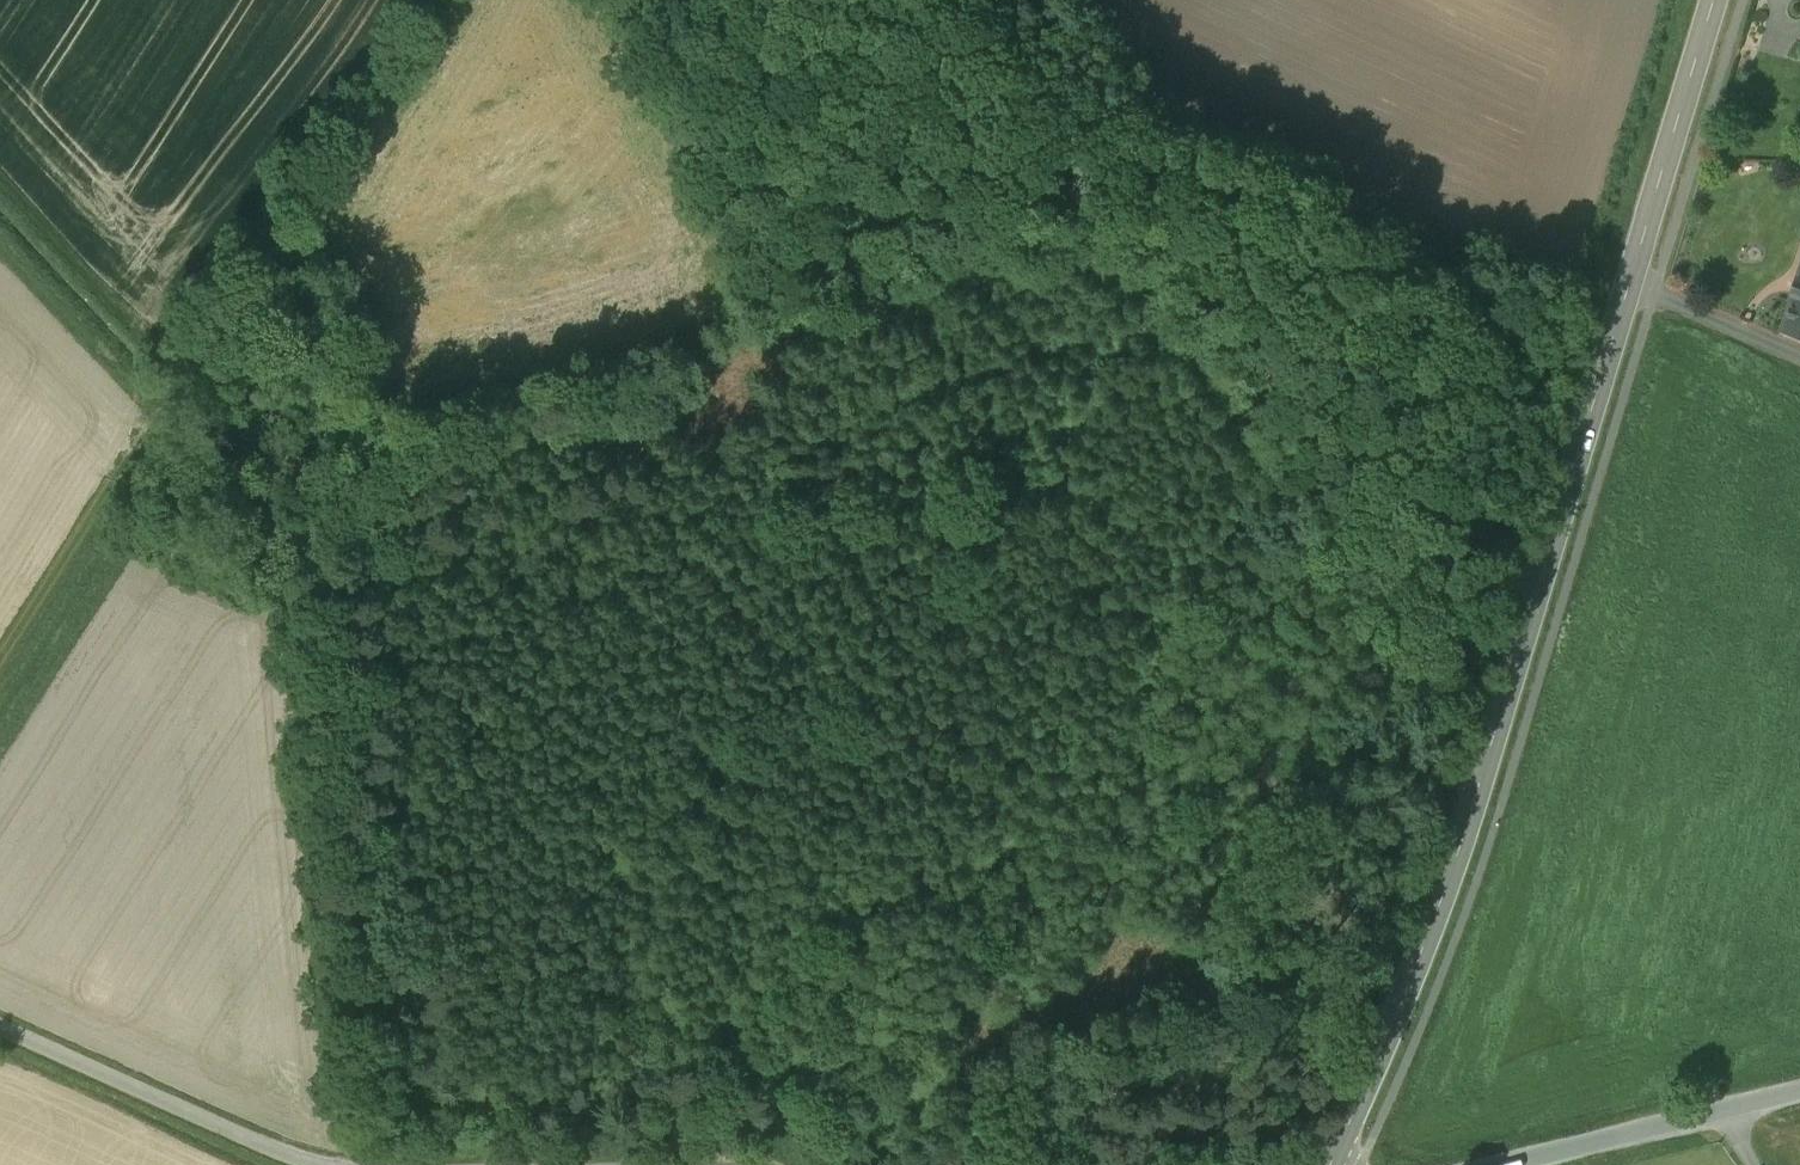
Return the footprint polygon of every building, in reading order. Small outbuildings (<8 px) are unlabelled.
[(1788,324),(1799,327),(1799,285),(1788,324)]
